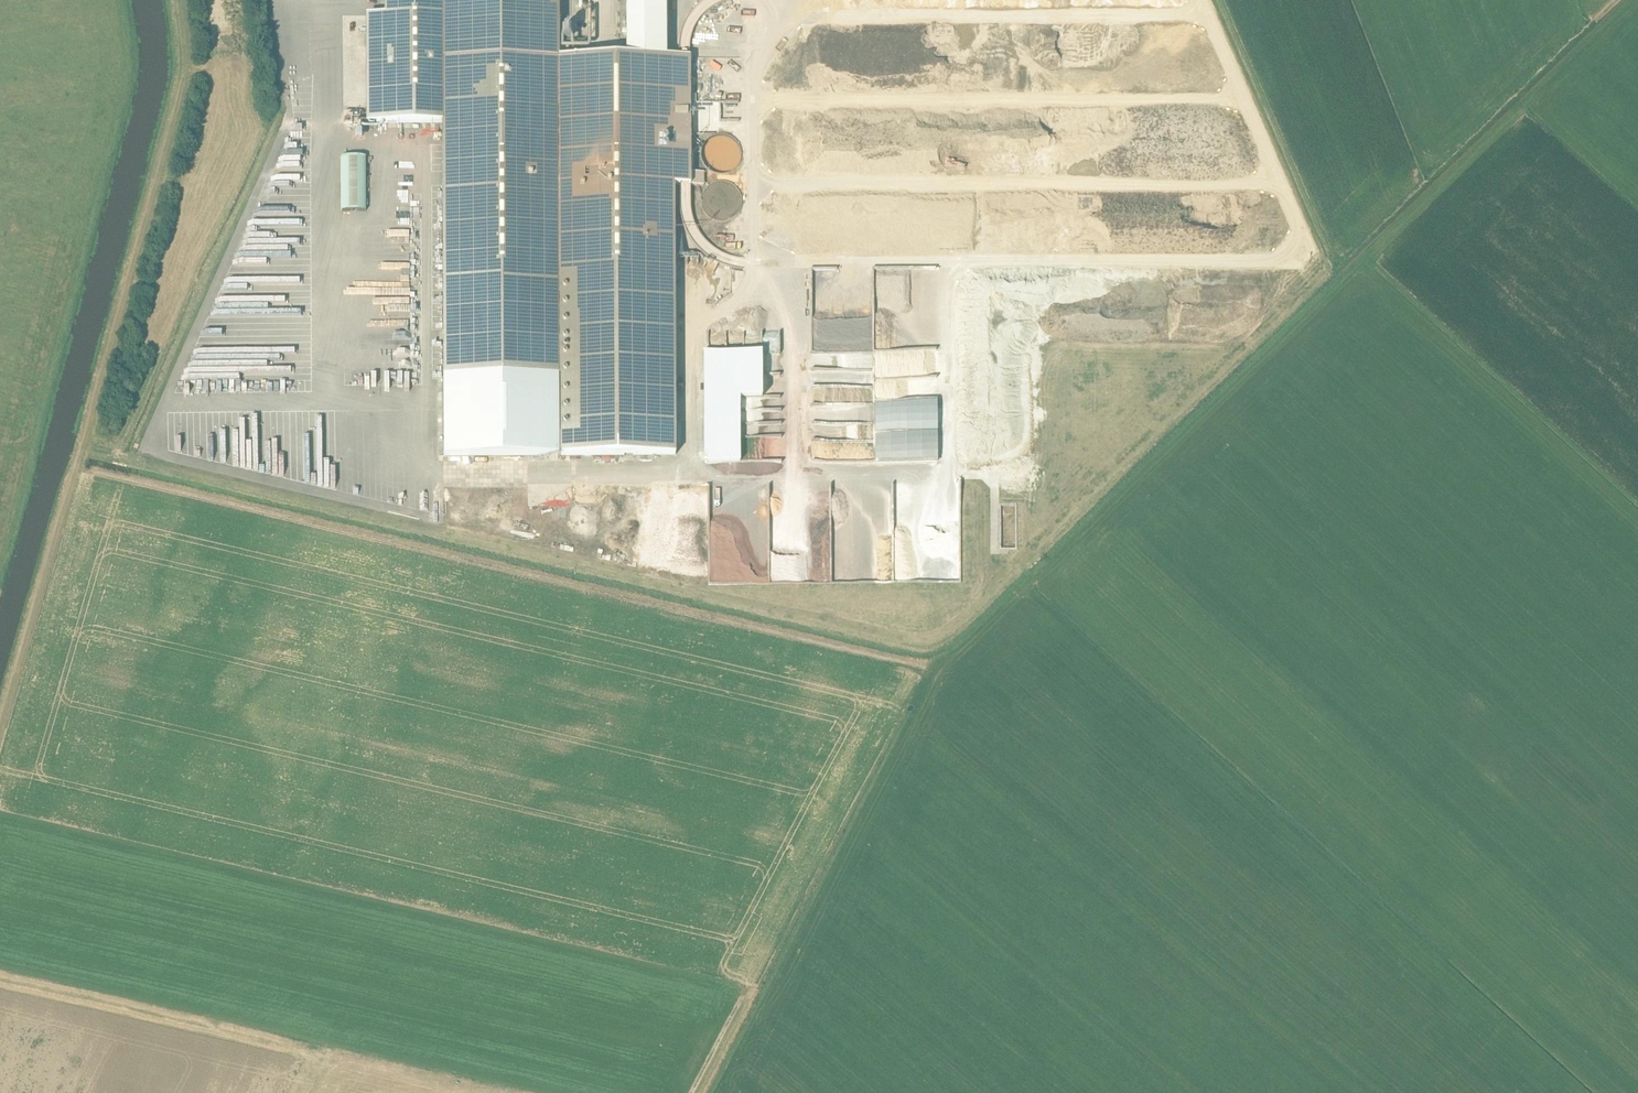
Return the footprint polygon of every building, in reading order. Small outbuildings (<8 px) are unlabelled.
[(366,17),(367,124),(442,123),(443,378),(558,377),(559,456),(675,455),(673,185),(690,185),(690,58),(559,59),(559,0),(385,0),(385,17),(366,17)] [(342,157),(342,211),(366,211),(366,156),(342,157)] [(311,243),(311,225),(280,225),(280,220),(252,219),(251,231),(279,231),(279,243),(267,243),(267,254),(278,254),(278,248),(283,248),(283,242),(311,243)] [(344,237),(345,276),(380,275),(380,270),(391,270),(391,276),(406,276),(406,253),(399,253),(399,248),(407,248),(407,230),(353,230),(353,237),(344,237)] [(942,377),(941,349),(884,350),(884,360),(876,360),(877,378),(942,377)] [(761,375),(761,397),(708,398),(708,410),(712,410),(713,437),(740,436),(740,423),(784,422),(784,400),(789,400),(789,388),(782,388),(782,375),(761,375)] [(859,423),(874,423),(874,404),(880,400),(870,400),(870,395),(865,395),(866,396),(866,404),(852,404),(852,398),(860,393),(853,393),(850,387),(841,387),(840,402),(837,396),(837,404),(809,404),(809,423),(817,423),(826,438),(830,438),(827,433),(833,433),(838,441),(838,438),(844,434),(847,439),(859,431),(859,423)] [(877,432),(878,461),(903,461),(903,431),(877,432)] [(919,431),(919,444),(937,444),(937,431),(919,431)]
